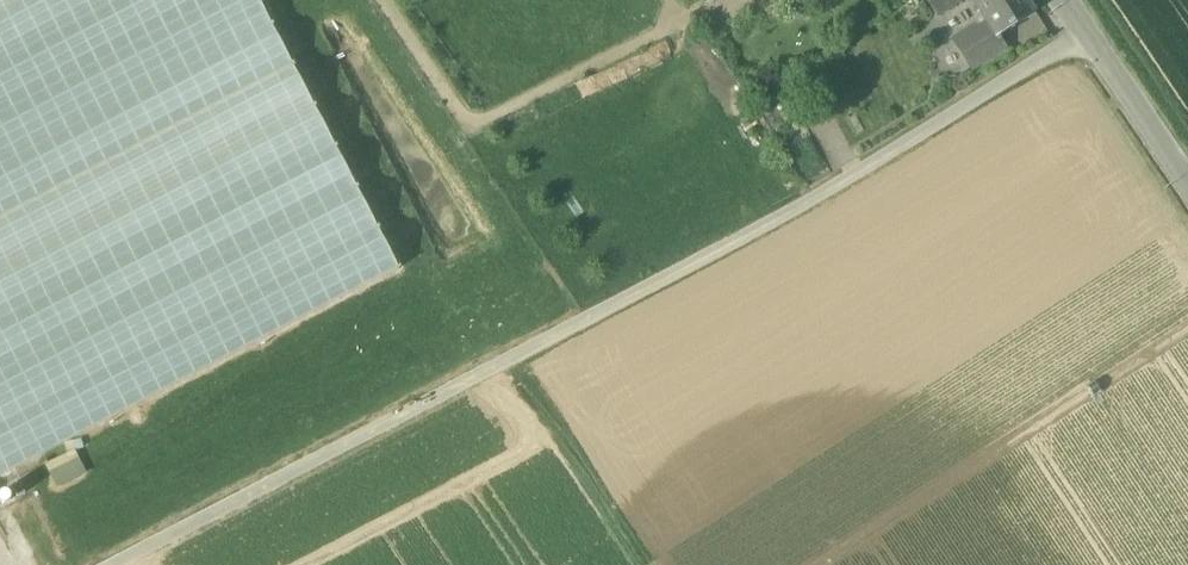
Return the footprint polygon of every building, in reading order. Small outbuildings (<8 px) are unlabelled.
[(398,269),(258,0),(0,0),(0,477),(398,269)] [(939,13),(959,0),(931,0),(939,13)] [(989,26),(997,37),(999,36),(1035,12),(1028,0),(973,0),(989,26)] [(1001,39),(999,36),(997,37),(989,26),(977,34),(973,28),(956,39),(970,62),(973,67),(1004,46),(1000,40),(1001,39)]
